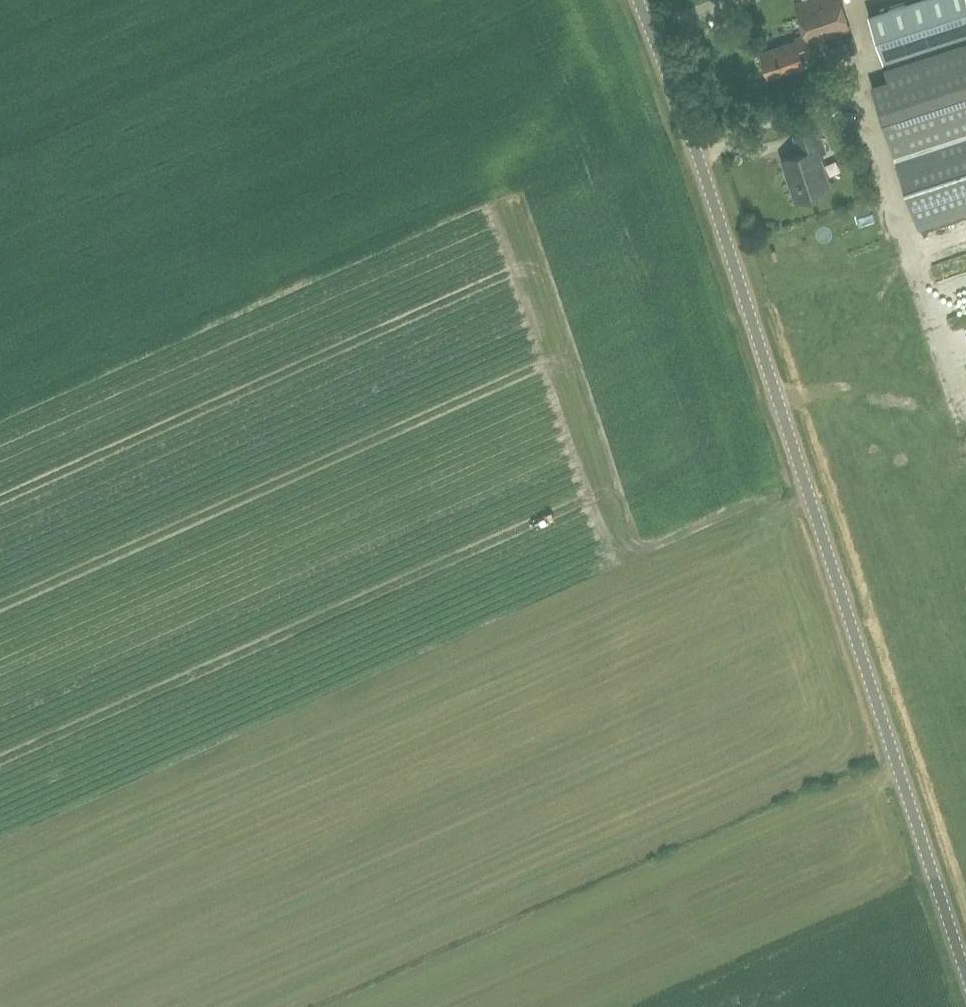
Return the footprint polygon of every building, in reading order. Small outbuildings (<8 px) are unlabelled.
[(806,65),(803,56),(815,52),(811,41),(850,27),(840,0),(801,0),(796,2),(807,33),(795,37),(796,39),(761,51),(770,77),(806,65)] [(868,13),(884,60),(965,33),(965,0),(907,0),(868,13)] [(832,60),(858,51),(852,35),(827,43),(832,60)] [(965,213),(965,44),(887,70),(891,81),(873,86),(886,127),(893,147),(920,228),(965,213)] [(796,199),(831,188),(820,153),(826,151),(818,127),(794,135),(800,152),(783,157),(796,199)]
